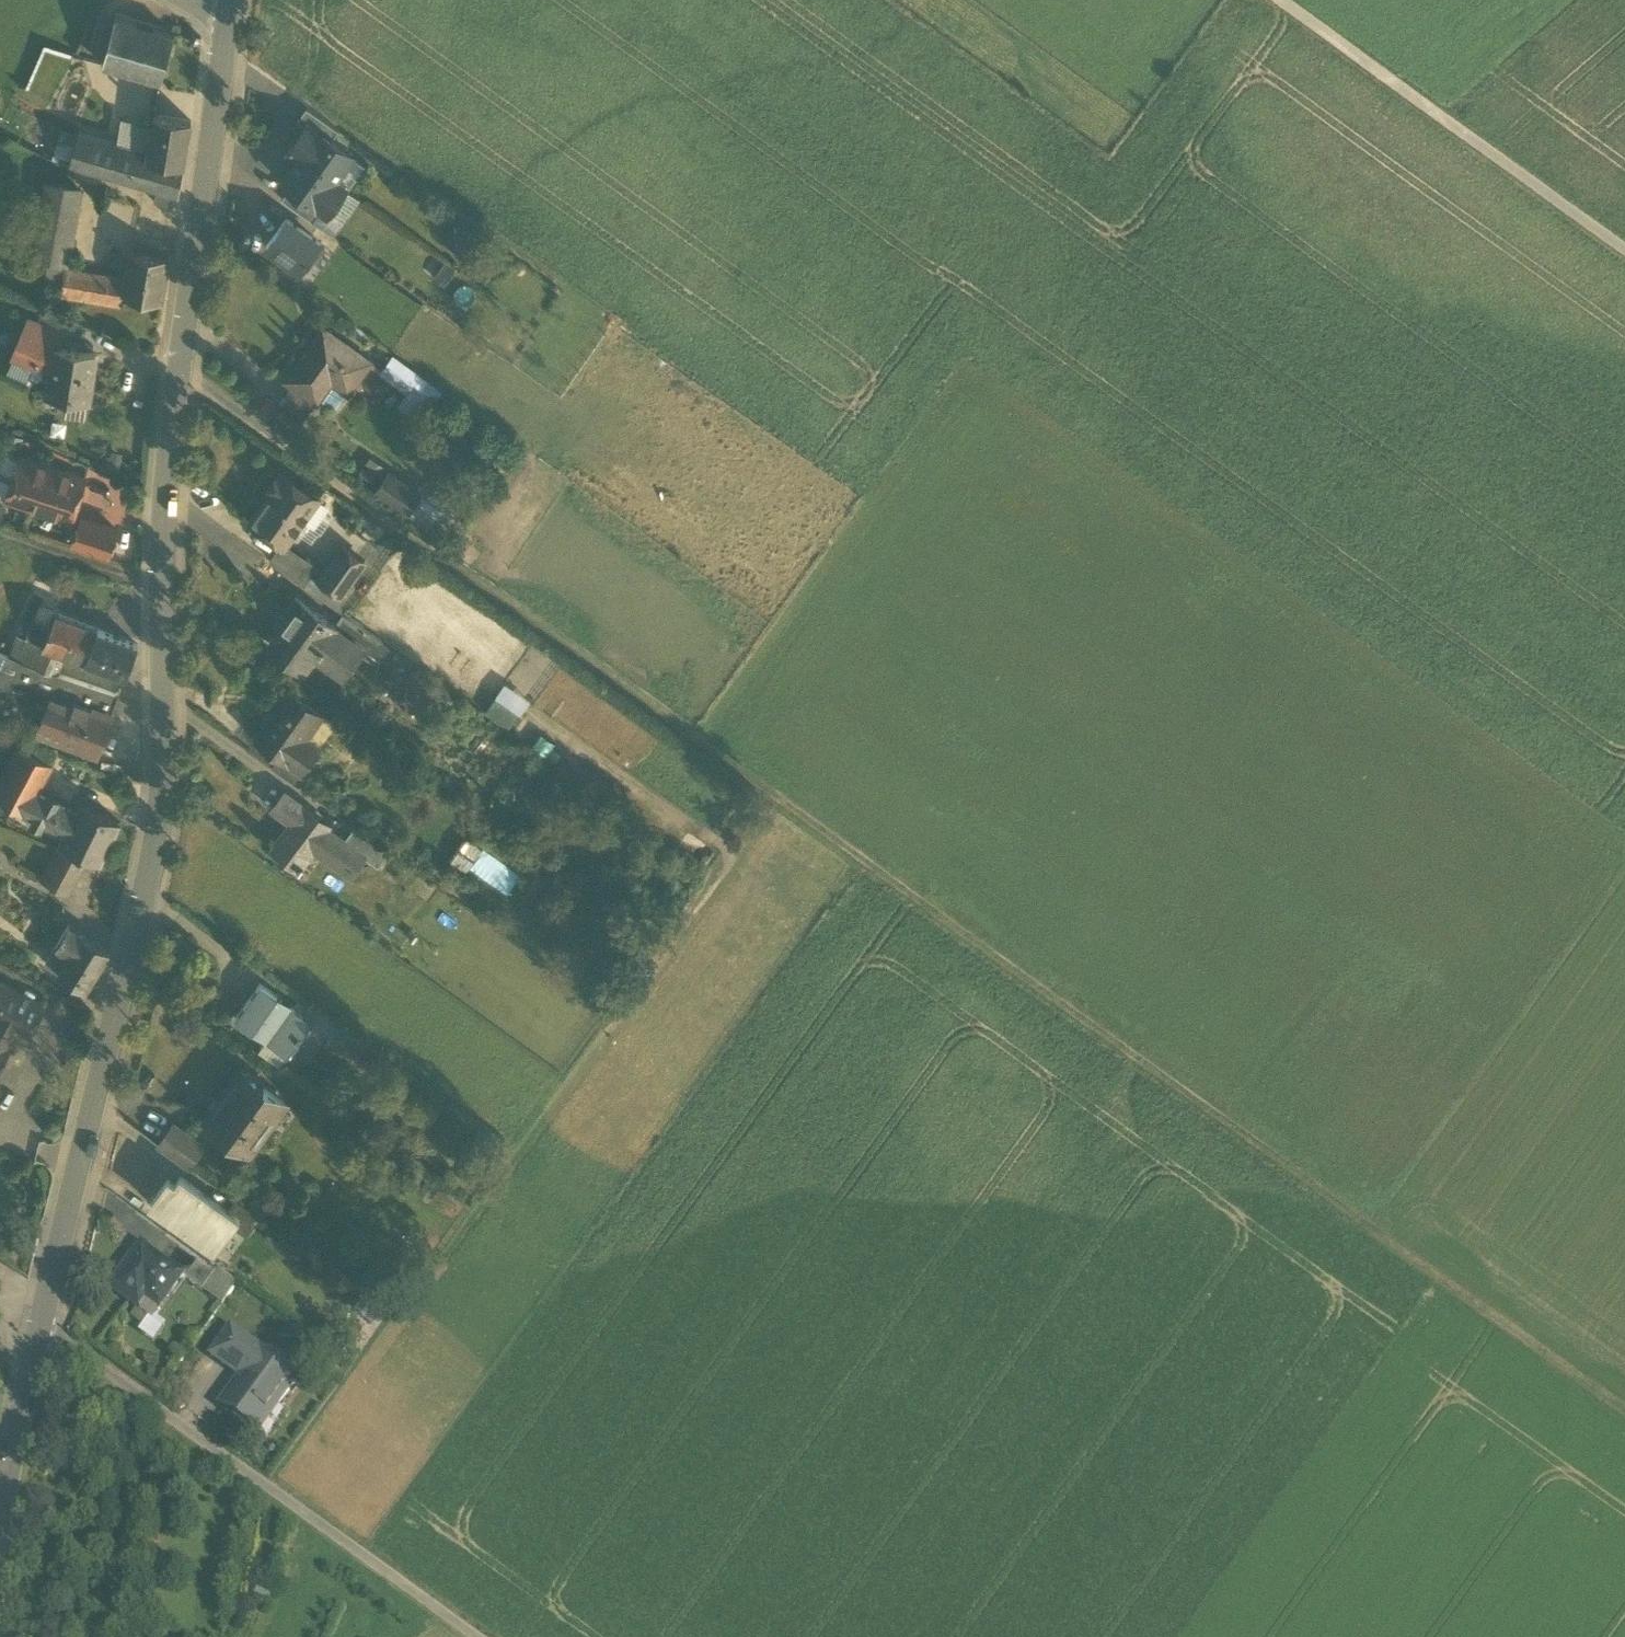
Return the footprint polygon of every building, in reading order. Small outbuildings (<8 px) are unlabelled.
[(173,35),(115,19),(102,64),(160,81),(173,35)] [(201,37),(192,33),(191,35),(192,35),(190,39),(191,43),(194,44),(198,42),(199,38),(200,39),(201,37)] [(338,129),(306,107),(297,119),(306,126),(308,124),(330,140),(338,129)] [(191,122),(153,115),(146,154),(146,159),(184,166),(191,122)] [(330,140),(308,124),(306,126),(289,150),(300,158),(300,157),(334,181),(352,156),(330,140)] [(184,166),(146,159),(146,154),(78,134),(70,164),(158,190),(174,195),(179,197),(184,166)] [(334,181),(300,157),(300,158),(282,182),(289,188),(321,211),(326,214),(345,188),(334,181)] [(81,189),(47,183),(34,256),(68,262),(81,189)] [(321,211),(289,188),(281,198),(313,221),(321,211)] [(174,195),(158,190),(154,202),(170,206),(174,195)] [(267,246),(300,271),(321,243),(287,218),(267,246)] [(168,258),(132,251),(127,279),(124,296),(126,297),(160,302),(168,258)] [(85,272),(64,268),(60,293),(81,297),(85,272)] [(127,279),(85,272),(81,297),(125,304),(126,297),(124,296),(127,279)] [(61,331),(29,317),(13,353),(50,370),(54,345),(58,346),(61,331)] [(370,362),(323,328),(286,379),(293,384),(317,401),(337,373),(353,384),(370,362)] [(58,346),(54,345),(50,370),(46,395),(87,402),(96,353),(58,346)] [(428,384),(392,356),(381,371),(418,397),(428,384)] [(317,401),(293,384),(277,406),(301,423),(317,401)] [(85,477),(26,457),(11,499),(70,519),(85,477)] [(280,471),(266,491),(270,494),(251,521),(284,545),(285,543),(318,498),(280,471)] [(418,493),(390,473),(377,491),(406,511),(418,493)] [(116,528),(87,518),(78,544),(108,554),(116,528)] [(284,545),(272,562),(304,585),(317,566),(285,543),(284,545)] [(364,561),(343,545),(319,579),(340,594),(364,561)] [(335,624),(295,595),(283,612),(288,616),(269,642),(305,667),(319,649),(347,669),(362,648),(363,647),(335,626),(336,625),(335,624)] [(97,627),(57,611),(49,630),(44,643),(58,649),(84,659),(97,627)] [(383,642),(342,613),(335,624),(336,625),(335,626),(363,647),(362,648),(373,656),(383,642)] [(49,630),(31,622),(26,636),(30,638),(44,643),(49,630)] [(138,644),(97,627),(84,659),(125,675),(138,644)] [(44,643),(30,638),(27,645),(22,644),(17,659),(58,673),(63,660),(56,657),(58,649),(44,643)] [(3,654),(0,661),(0,715),(38,729),(51,695),(60,674),(17,659),(3,654)] [(119,694),(60,674),(51,695),(71,704),(74,699),(110,713),(119,694)] [(322,714),(290,690),(255,739),(280,757),(300,772),(314,753),(301,743),(322,714)] [(71,704),(51,695),(38,729),(96,751),(111,713),(110,713),(74,699),(71,704)] [(510,728),(522,712),(500,695),(488,711),(510,728)] [(0,779),(0,800),(21,810),(31,790),(47,760),(18,745),(0,779)] [(300,772),(280,757),(272,767),(297,786),(305,775),(300,772)] [(75,813),(31,790),(21,810),(64,833),(75,813)] [(320,819),(284,793),(273,808),(291,822),(271,849),(296,868),(311,848),(350,875),(363,857),(364,856),(343,841),(343,842),(317,822),(320,819)] [(119,823),(80,804),(75,813),(64,833),(58,845),(86,859),(99,865),(119,823)] [(388,851),(354,827),(343,841),(364,856),(363,857),(377,867),(388,851)] [(86,859),(58,845),(43,881),(68,892),(86,859)] [(108,951),(82,935),(80,939),(65,930),(56,945),(70,954),(59,973),(85,989),(108,951)] [(70,954),(56,945),(45,964),(59,973),(70,954)] [(0,984),(0,1060),(7,1048),(4,1047),(16,1025),(7,1020),(20,996),(0,984)] [(292,1007),(260,984),(235,1018),(287,1056),(297,1042),(300,1044),(304,1038),(302,1036),(311,1023),(312,1021),(292,1007)] [(41,1007),(20,996),(7,1020),(16,1025),(27,1032),(41,1007)] [(338,1024),(300,996),(292,1007),(312,1021),(311,1023),(329,1036),(338,1024)] [(242,1071),(205,1121),(250,1154),(286,1104),(242,1071)] [(202,1146),(173,1125),(159,1145),(187,1165),(202,1146)] [(228,1210),(181,1176),(176,1183),(171,1179),(152,1206),(214,1251),(232,1226),(238,1218),(228,1210)] [(260,1217),(235,1199),(228,1210),(238,1218),(232,1226),(247,1236),(260,1217)] [(181,1276),(142,1247),(112,1288),(131,1302),(137,1293),(158,1308),(181,1276)] [(218,1269),(196,1254),(181,1276),(202,1291),(218,1269)] [(253,1346),(231,1330),(211,1356),(234,1373),(253,1346)] [(298,1378),(253,1346),(234,1373),(248,1383),(227,1412),(257,1434),(298,1378)]
